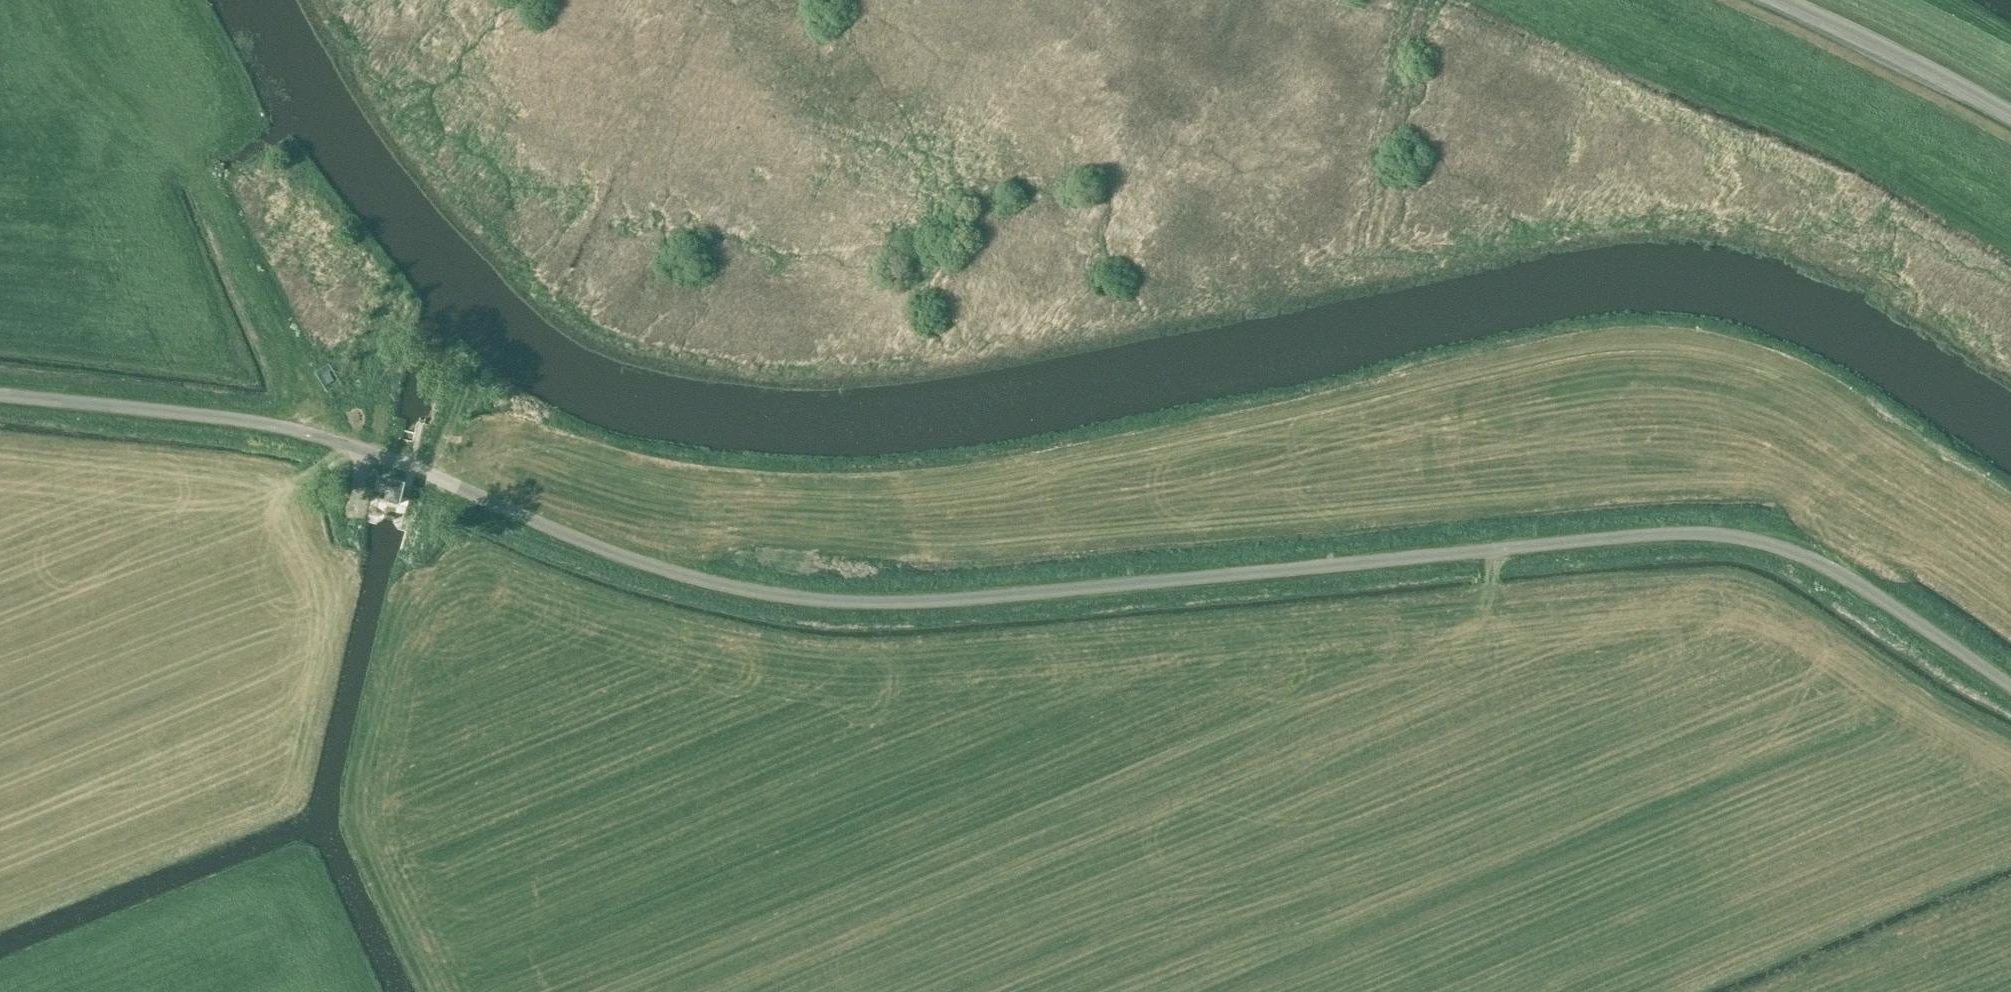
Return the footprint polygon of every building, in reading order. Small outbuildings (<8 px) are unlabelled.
[(402,484),(378,479),(375,493),(386,495),(384,503),(397,506),(402,484)]
